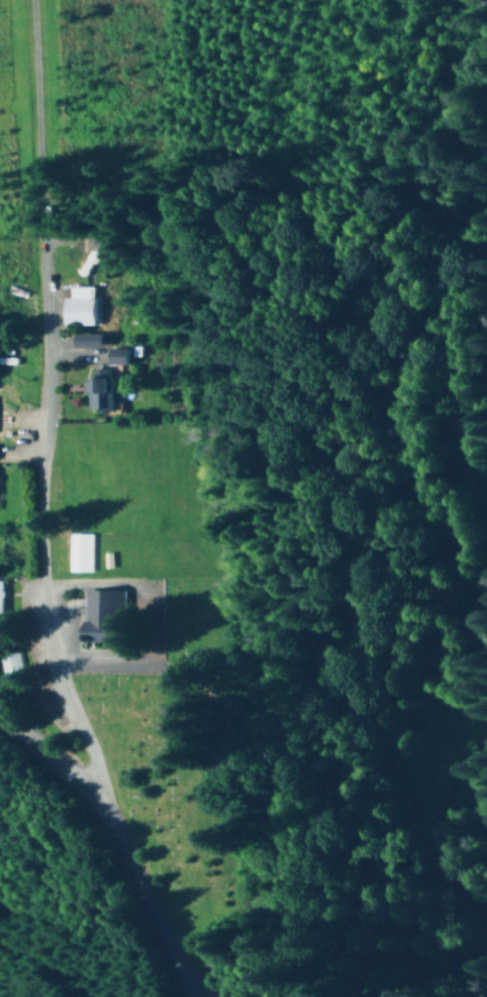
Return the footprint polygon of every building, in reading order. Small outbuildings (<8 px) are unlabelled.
[(62,328),(87,328),(86,290),(67,290),(67,300),(61,300),(62,328)] [(83,377),(83,411),(107,411),(107,377),(83,377)] [(9,581),(0,581),(0,619),(9,619),(9,581)] [(123,591),(86,591),(86,644),(122,644),(123,591)] [(6,655),(8,674),(29,672),(27,653),(6,655)]
